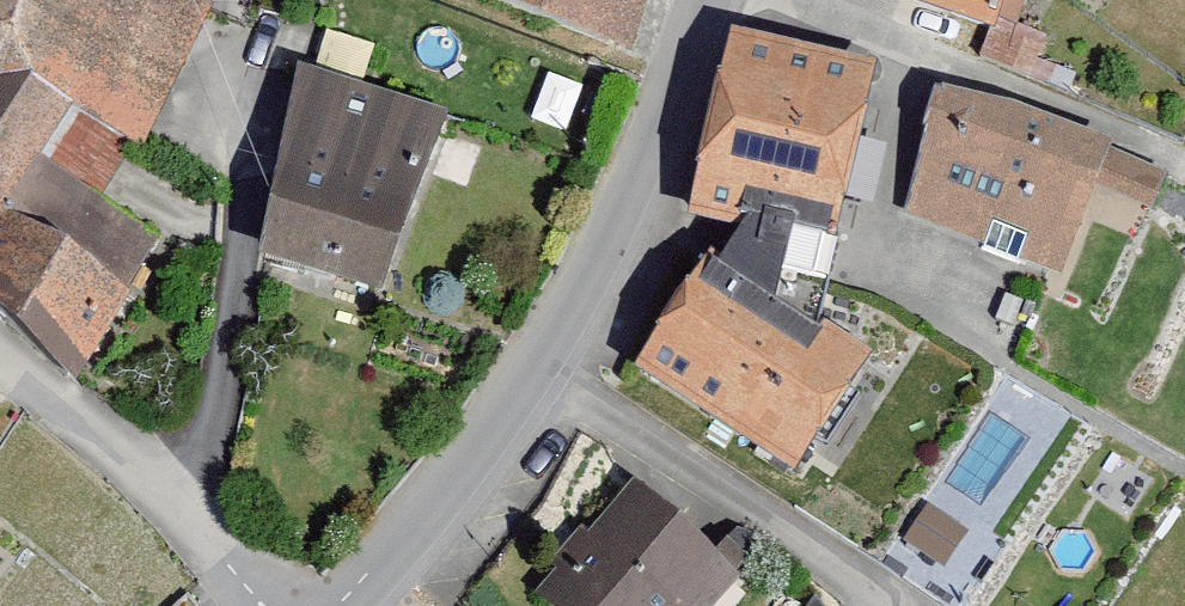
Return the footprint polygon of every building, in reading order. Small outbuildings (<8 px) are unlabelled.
[(74,375),(156,238),(105,197),(128,138),(145,146),(211,2),(208,0),(0,0),(0,305),(74,375)] [(633,50),(650,0),(486,0),(633,50)] [(994,24),(1002,0),(927,0),(994,24)] [(733,26),(694,203),(745,214),(791,224),(837,235),(876,57),(733,26)] [(450,105),(302,63),(267,236),(391,273),(450,105)] [(1020,100),(931,81),(906,212),(1064,275),(1116,140),(1020,100)] [(630,363),(795,471),(877,348),(824,313),(817,324),(776,297),(791,224),(745,214),(718,255),(707,247),(630,363)] [(635,489),(548,589),(568,605),(671,605),(677,599),(685,605),(720,605),(742,580),(635,489)]
